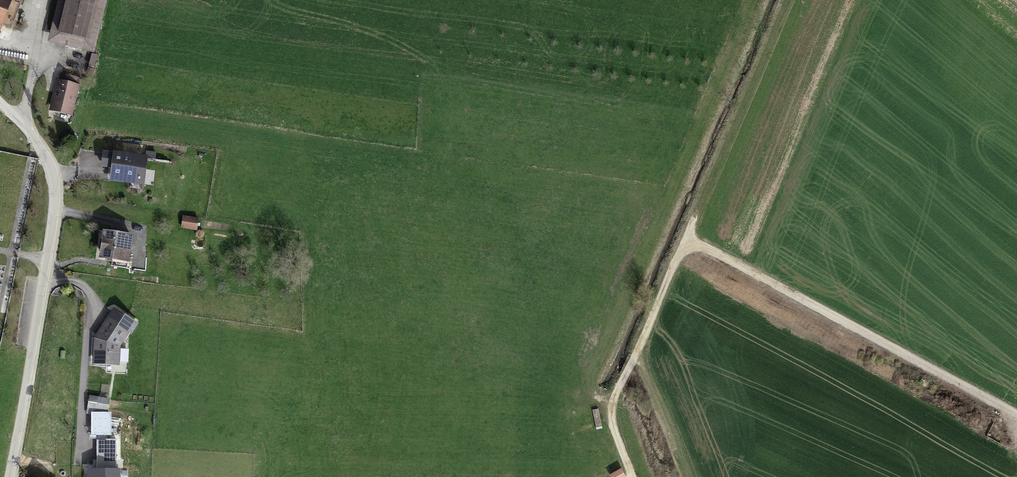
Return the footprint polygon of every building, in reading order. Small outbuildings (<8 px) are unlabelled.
[(0,44),(16,0),(0,0),(0,44)] [(62,31),(102,41),(112,0),(70,0),(62,31)] [(83,86),(58,78),(50,109),(74,116),(83,86)] [(156,156),(116,152),(113,182),(153,185),(156,156)] [(140,232),(104,227),(100,256),(135,262),(140,232)] [(139,322),(116,306),(94,337),(93,365),(122,366),(123,346),(139,322)]
